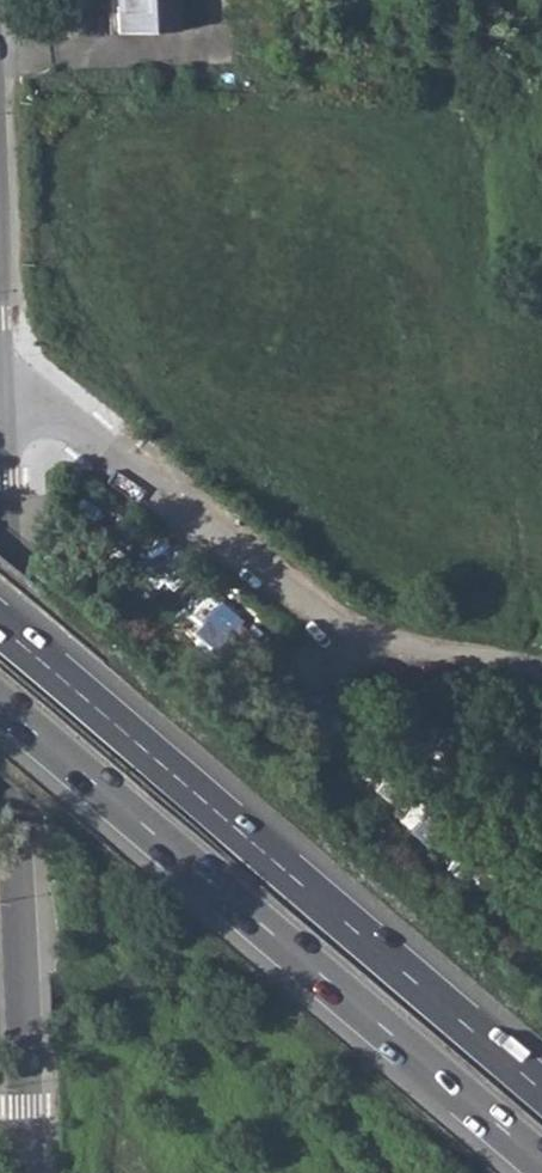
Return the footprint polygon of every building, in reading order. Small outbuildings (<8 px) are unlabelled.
[(114,32),(171,30),(170,0),(113,0),(114,32)]
